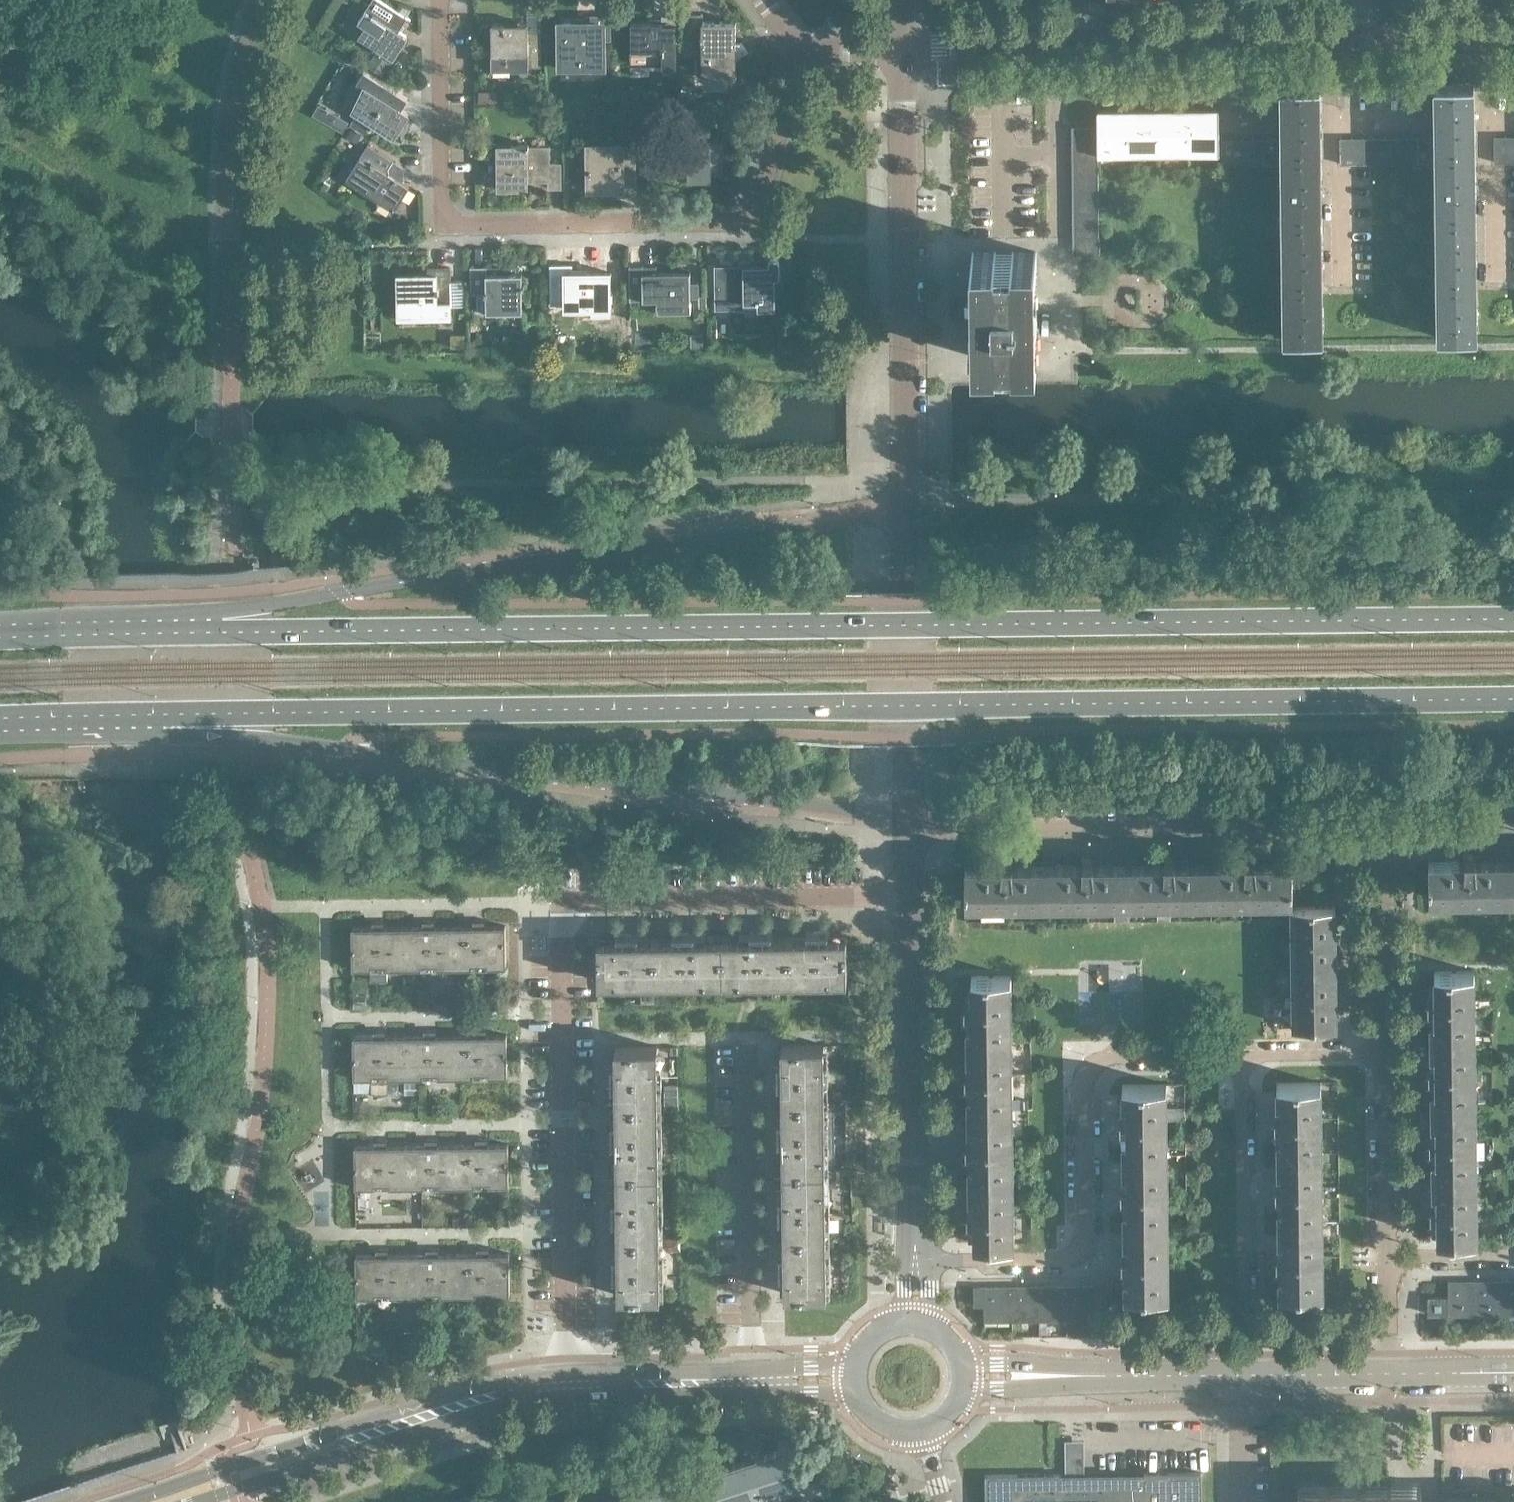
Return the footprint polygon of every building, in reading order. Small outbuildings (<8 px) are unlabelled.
[(399,30),(407,18),(380,1),(374,12),(373,11),(358,35),(394,57),(408,35),(399,30)] [(745,52),(738,43),(736,43),(736,21),(703,21),(703,13),(688,13),(689,50),(702,46),(702,73),(714,72),(714,77),(736,77),(736,58),(745,52)] [(600,52),(600,14),(586,14),(586,22),(560,22),(560,68),(578,68),(578,64),(587,64),(587,52),(600,52)] [(676,51),(676,14),(662,14),(662,21),(631,22),(631,51),(676,51)] [(541,67),(541,32),(528,32),(528,23),(492,23),(492,67),(541,67)] [(408,113),(388,100),(395,89),(375,76),(368,86),(372,89),(357,112),(394,135),(408,113)] [(1475,209),(1473,83),(1434,83),(1435,136),(1420,136),(1420,162),(1435,162),(1435,209),(1475,209)] [(1321,211),(1320,84),(1280,85),(1281,138),(1266,138),(1267,164),(1281,164),(1282,211),(1321,211)] [(346,128),(352,116),(320,101),(315,113),(346,128)] [(1188,153),(1188,108),(1158,109),(1158,153),(1188,153)] [(1219,139),(1219,108),(1188,108),(1188,153),(1219,152),(1219,139)] [(1128,153),(1128,109),(1097,110),(1097,125),(1098,125),(1098,137),(1098,148),(1098,154),(1128,153)] [(1158,153),(1158,109),(1128,109),(1128,153),(1158,153)] [(723,155),(723,141),(710,141),(710,119),(688,119),(688,141),(658,141),(658,173),(688,173),(689,179),(711,178),(711,173),(723,173),(723,161),(719,161),(719,156),(723,155)] [(1098,125),(1097,125),(1072,126),(1072,137),(1098,137),(1098,125)] [(1508,161),(1508,135),(1494,136),(1494,161),(1508,161)] [(1398,162),(1398,136),(1387,137),(1387,162),(1398,162)] [(1409,162),(1409,136),(1398,136),(1398,162),(1409,162)] [(1420,162),(1420,136),(1409,136),(1409,162),(1420,162)] [(1098,148),(1098,137),(1072,137),(1072,148),(1098,148)] [(1354,163),(1354,137),(1340,137),(1340,163),(1354,163)] [(1365,163),(1365,137),(1354,137),(1354,163),(1365,163)] [(1376,163),(1376,137),(1365,137),(1365,163),(1376,163)] [(1387,162),(1387,137),(1376,137),(1376,163),(1387,162)] [(1245,164),(1244,138),(1233,139),(1234,164),(1245,164)] [(1256,164),(1255,138),(1244,138),(1245,164),(1256,164)] [(1267,164),(1266,138),(1255,138),(1256,164),(1267,164)] [(1234,164),(1233,139),(1219,139),(1219,152),(1219,165),(1234,164)] [(561,187),(561,163),(549,163),(549,146),(527,146),(527,143),(497,144),(498,188),(528,187),(528,180),(548,180),(548,187),(561,187)] [(401,179),(402,166),(402,167),(403,166),(368,144),(347,177),(394,208),(409,184),(401,179)] [(621,186),(621,157),(621,145),(589,145),(589,169),(587,169),(587,183),(590,183),(590,187),(621,186)] [(1098,154),(1098,148),(1072,148),(1072,159),(1098,159),(1098,154)] [(636,193),(635,157),(621,157),(621,186),(621,194),(636,193)] [(1098,170),(1098,159),(1072,159),(1072,170),(1098,170)] [(1098,181),(1098,170),(1072,170),(1072,181),(1098,181)] [(1098,192),(1098,181),(1072,181),(1072,192),(1098,192)] [(1098,203),(1098,192),(1072,192),(1072,203),(1098,203)] [(1098,214),(1098,203),(1072,203),(1073,214),(1098,214)] [(1476,274),(1475,209),(1435,209),(1436,274),(1476,274)] [(1322,276),(1321,211),(1282,211),(1282,276),(1322,276)] [(1099,225),(1098,214),(1073,214),(1073,225),(1099,225)] [(1099,236),(1099,225),(1073,225),(1073,236),(1099,236)] [(1099,253),(1099,236),(1073,236),(1073,253),(1099,253)] [(1037,355),(1036,251),(1012,251),(1012,256),(996,256),(996,251),(972,251),(973,356),(997,356),(997,351),(1013,351),(1013,355),(1037,355)] [(775,308),(775,277),(780,277),(779,262),(779,261),(779,260),(777,258),(776,257),(775,257),(774,257),(773,257),(772,257),(770,258),(769,260),(769,261),(768,262),(768,264),(714,265),(715,309),(775,308)] [(611,310),(611,263),(598,263),(598,272),(591,272),(591,306),(596,306),(597,310),(611,310)] [(591,306),(591,272),(572,272),(572,264),(550,264),(550,286),(564,286),(564,306),(591,306)] [(691,308),(690,270),(689,270),(689,272),(657,272),(657,265),(642,266),(643,298),(643,299),(644,299),(644,297),(656,297),(656,298),(657,298),(659,309),(677,308),(677,309),(693,309),(693,308),(691,308)] [(522,311),(522,273),(487,273),(487,266),(470,266),(471,292),(486,292),(486,311),(522,311)] [(643,298),(642,266),(629,266),(629,299),(631,299),(631,298),(643,298)] [(451,301),(450,267),(436,267),(435,274),(437,274),(437,301),(451,301)] [(437,274),(435,274),(398,274),(398,303),(437,302),(437,301),(437,274)] [(1476,335),(1476,274),(1436,274),(1437,336),(1476,335)] [(1322,337),(1322,276),(1282,276),(1283,338),(1322,337)] [(1511,895),(1511,858),(1475,859),(1475,856),(1465,856),(1465,859),(1429,859),(1429,896),(1511,895)] [(1293,897),(1292,861),(1256,861),(1256,858),(1246,858),(1246,861),(1210,861),(1211,898),(1293,897)] [(1211,898),(1210,861),(1175,862),(1175,859),(1164,859),(1164,862),(1129,862),(1129,899),(1211,898)] [(1129,899),(1129,862),(1094,863),(1094,860),(1083,860),(1083,863),(1048,863),(1048,900),(1129,899)] [(1048,900),(1048,863),(1012,864),(1012,861),(1002,861),(1002,864),(966,864),(966,901),(1048,900)] [(1336,966),(1335,932),(1335,905),(1291,906),(1292,966),(1336,966)] [(506,966),(505,924),(405,926),(405,967),(421,967),(421,963),(437,963),(437,967),(472,966),(472,963),(487,962),(487,966),(506,966)] [(405,967),(405,926),(352,926),(353,968),(371,967),(371,964),(386,964),(386,967),(405,967)] [(847,978),(847,935),(829,936),(829,930),(826,930),(806,931),(806,936),(789,936),(790,978),(847,978)] [(790,978),(789,936),(772,936),(772,931),(750,931),(739,931),(739,937),(722,937),(723,979),(790,978)] [(723,979),(722,937),(706,937),(706,932),(672,932),(672,937),(656,938),(656,980),(723,979)] [(656,980),(656,938),(639,938),(639,933),(616,933),(616,938),(598,938),(599,981),(656,980)] [(1336,1026),(1336,991),(1336,966),(1292,966),(1293,1026),(1336,1026)] [(1474,1034),(1474,999),(1473,970),(1434,970),(1435,1018),(1430,1018),(1431,1034),(1474,1034)] [(1011,1039),(1011,1004),(1010,975),(972,975),(972,1023),(968,1023),(968,1039),(1011,1039)] [(507,1075),(507,1034),(406,1035),(407,1076),(423,1076),(423,1072),(438,1072),(438,1076),(473,1075),(473,1072),(488,1072),(488,1075),(507,1075)] [(1475,1103),(1475,1069),(1474,1034),(1431,1034),(1431,1051),(1435,1051),(1436,1087),(1431,1087),(1431,1104),(1475,1103)] [(407,1076),(406,1035),(353,1036),(354,1077),(373,1077),(372,1073),(388,1073),(388,1076),(407,1076)] [(1012,1108),(1012,1074),(1011,1039),(968,1039),(968,1056),(973,1056),(973,1092),(968,1092),(969,1109),(1012,1108)] [(825,1101),(824,1064),(824,1044),(782,1044),(782,1062),(777,1062),(777,1085),(782,1085),(782,1101),(825,1101)] [(658,1103),(658,1066),(658,1045),(615,1046),(615,1064),(610,1064),(610,1087),(616,1087),(616,1103),(658,1103)] [(1321,1151),(1321,1117),(1321,1082),(1277,1082),(1277,1099),(1282,1099),(1282,1135),(1278,1135),(1278,1152),(1321,1151)] [(1167,1153),(1167,1118),(1166,1083),(1123,1084),(1123,1101),(1127,1101),(1128,1137),(1123,1137),(1123,1154),(1167,1153)] [(825,1168),(825,1120),(825,1101),(782,1101),(782,1118),(777,1118),(777,1141),(778,1152),(783,1152),(783,1168),(825,1168)] [(659,1170),(658,1122),(658,1103),(616,1103),(616,1120),(611,1120),(611,1154),(616,1154),(617,1170),(659,1170)] [(1476,1172),(1476,1138),(1475,1103),(1431,1104),(1432,1120),(1436,1120),(1437,1156),(1432,1156),(1432,1173),(1476,1172)] [(1013,1177),(1013,1143),(1012,1108),(969,1109),(969,1125),(973,1125),(974,1146),(974,1161),(969,1161),(970,1178),(1013,1177)] [(508,1184),(508,1143),(407,1144),(408,1185),(424,1185),(424,1182),(439,1181),(439,1185),(474,1185),(474,1181),(490,1181),(490,1184),(508,1184)] [(408,1185),(407,1144),(355,1145),(355,1186),(374,1186),(374,1182),(389,1182),(389,1186),(408,1185)] [(1322,1220),(1322,1186),(1321,1151),(1278,1152),(1278,1168),(1283,1168),(1283,1204),(1279,1204),(1279,1221),(1322,1220)] [(1168,1222),(1167,1188),(1167,1153),(1123,1154),(1124,1170),(1128,1170),(1129,1206),(1124,1206),(1124,1223),(1168,1222)] [(826,1235),(826,1187),(825,1168),(783,1168),(783,1185),(778,1185),(778,1218),(784,1218),(784,1235),(826,1235)] [(660,1237),(659,1189),(659,1170),(617,1170),(617,1187),(612,1187),(612,1220),(617,1220),(617,1237),(660,1237)] [(1477,1237),(1476,1172),(1432,1173),(1433,1190),(1437,1190),(1438,1237),(1477,1237)] [(1014,1242),(1013,1177),(970,1178),(970,1195),(974,1195),(975,1242),(1014,1242)] [(1323,1290),(1323,1255),(1322,1220),(1279,1221),(1279,1238),(1283,1238),(1284,1273),(1279,1274),(1279,1291),(1323,1290)] [(1169,1292),(1168,1257),(1168,1222),(1124,1223),(1124,1240),(1129,1239),(1129,1255),(1129,1275),(1125,1275),(1125,1292),(1169,1292)] [(827,1292),(826,1254),(826,1235),(784,1235),(784,1252),(779,1252),(779,1275),(784,1275),(784,1292),(827,1292)] [(660,1294),(660,1256),(660,1237),(617,1237),(618,1254),(612,1254),(613,1277),(618,1277),(618,1294),(660,1294)] [(510,1293),(509,1252),(409,1253),(409,1295),(425,1294),(425,1291),(441,1291),(441,1294),(476,1294),(476,1290),(491,1290),(491,1294),(510,1293)] [(409,1295),(409,1253),(356,1254),(356,1295),(375,1295),(375,1291),(390,1291),(390,1295),(409,1295)] [(1476,1308),(1475,1280),(1448,1281),(1448,1296),(1448,1308),(1461,1308),(1461,1313),(1476,1313),(1476,1308)] [(1503,1308),(1503,1280),(1475,1280),(1476,1308),(1488,1308),(1488,1312),(1503,1312),(1503,1308)] [(1503,1280),(1503,1308),(1513,1307),(1513,1280),(1503,1280)] [(1094,1316),(1094,1284),(1066,1285),(1066,1312),(1067,1312),(1079,1312),(1079,1317),(1094,1316)] [(1039,1313),(1039,1285),(1011,1286),(1012,1313),(1024,1313),(1024,1317),(1039,1317),(1039,1313)] [(1066,1312),(1066,1285),(1039,1285),(1039,1313),(1051,1312),(1051,1317),(1067,1317),(1067,1312),(1066,1312)] [(984,1303),(984,1286),(973,1286),(974,1303),(984,1303)] [(1012,1313),(1011,1286),(984,1286),(984,1303),(984,1313),(997,1313),(997,1318),(1012,1318),(1012,1313)] [(1448,1308),(1448,1296),(1428,1296),(1428,1313),(1448,1313),(1448,1308)] [(798,1482),(787,1448),(619,1501),(735,1501),(798,1482)] [(1201,1471),(985,1474),(985,1501),(1201,1501),(1201,1471)] [(1446,1501),(1441,1501),(1421,1501),(1421,1485),(1417,1485),(1417,1486),(1402,1486),(1402,1491),(1391,1491),(1391,1485),(1387,1485),(1387,1486),(1372,1486),(1372,1491),(1361,1491),(1361,1485),(1357,1485),(1357,1486),(1342,1486),(1342,1491),(1331,1491),(1331,1485),(1327,1485),(1327,1486),(1312,1486),(1312,1491),(1302,1491),(1298,1492),(1298,1501),(1446,1501)]
